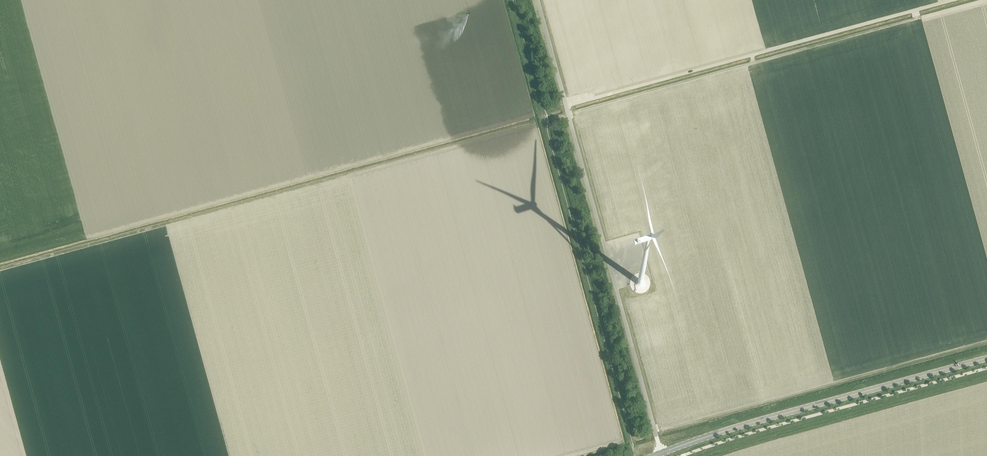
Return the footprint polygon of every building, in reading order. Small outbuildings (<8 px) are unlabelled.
[(636,268),(628,277),(631,279),(639,271),(636,268)]
